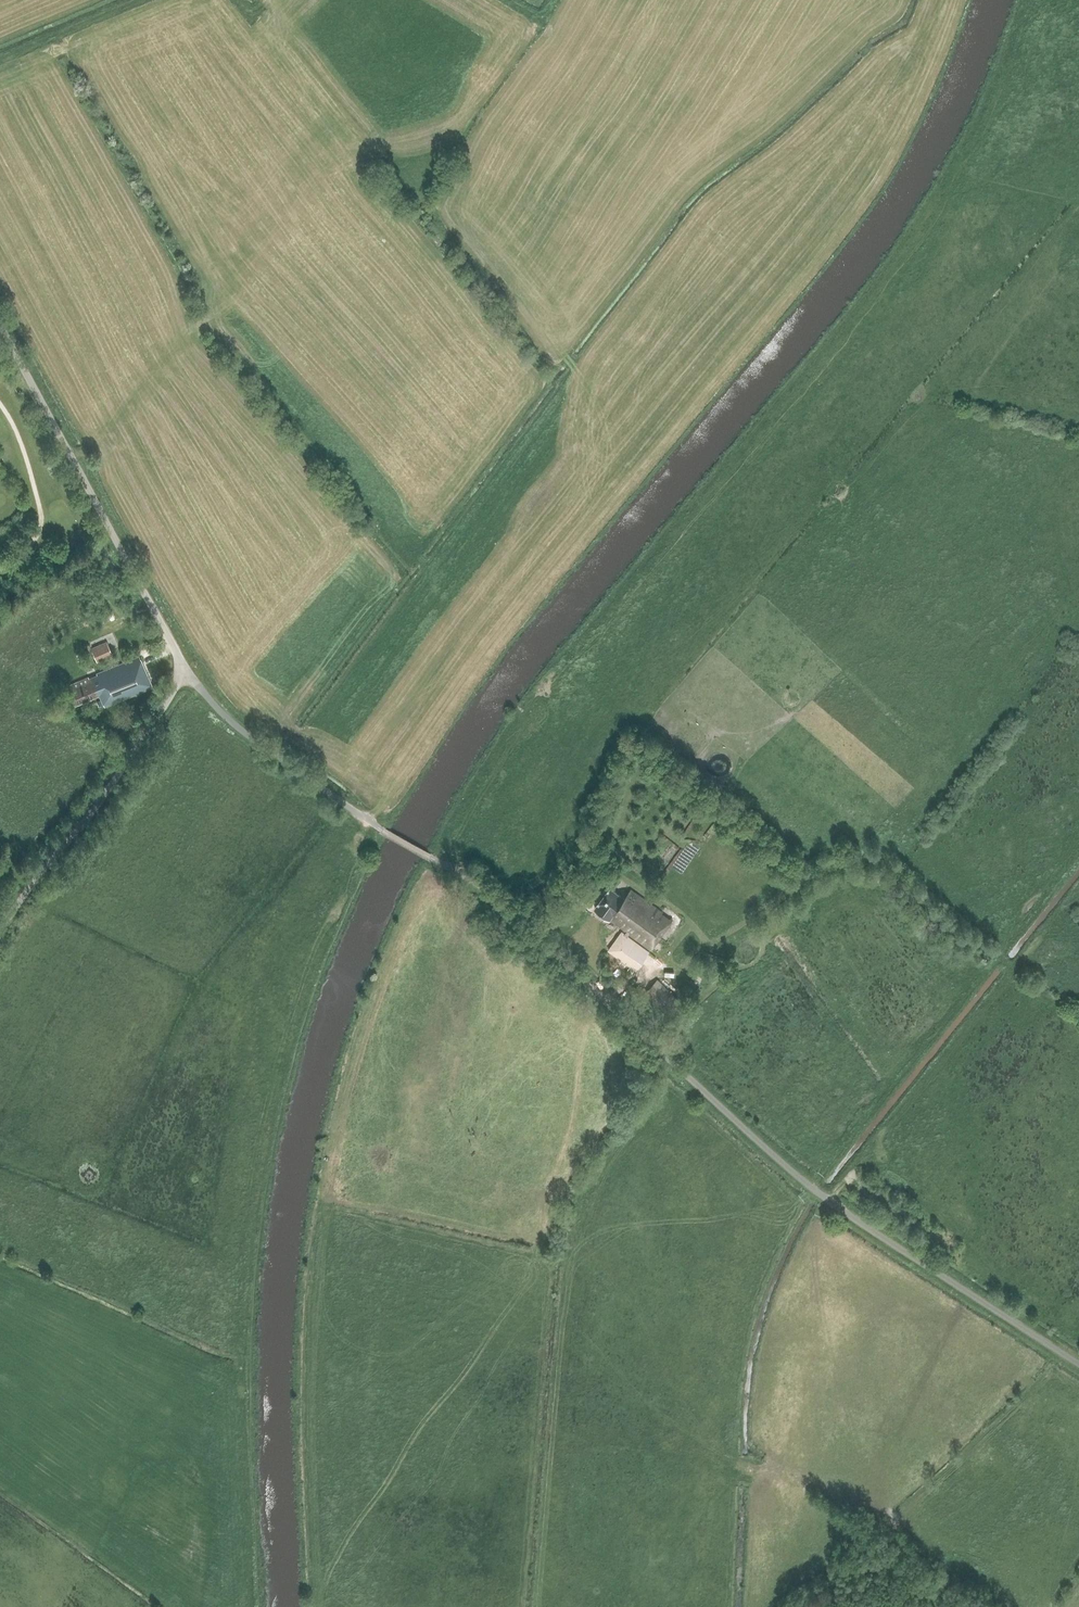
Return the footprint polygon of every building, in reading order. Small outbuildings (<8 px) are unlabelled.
[(112,655),(107,642),(92,649),(96,662),(112,655)] [(104,707),(152,687),(139,657),(97,674),(98,676),(89,679),(88,678),(66,687),(74,706),(99,695),(104,707)] [(623,898),(610,888),(595,909),(625,931),(624,933),(619,930),(605,949),(634,970),(648,951),(626,935),(628,933),(649,949),(671,919),(630,889),(623,898)] [(657,979),(644,993),(670,1019),(684,1006),(657,979)]
